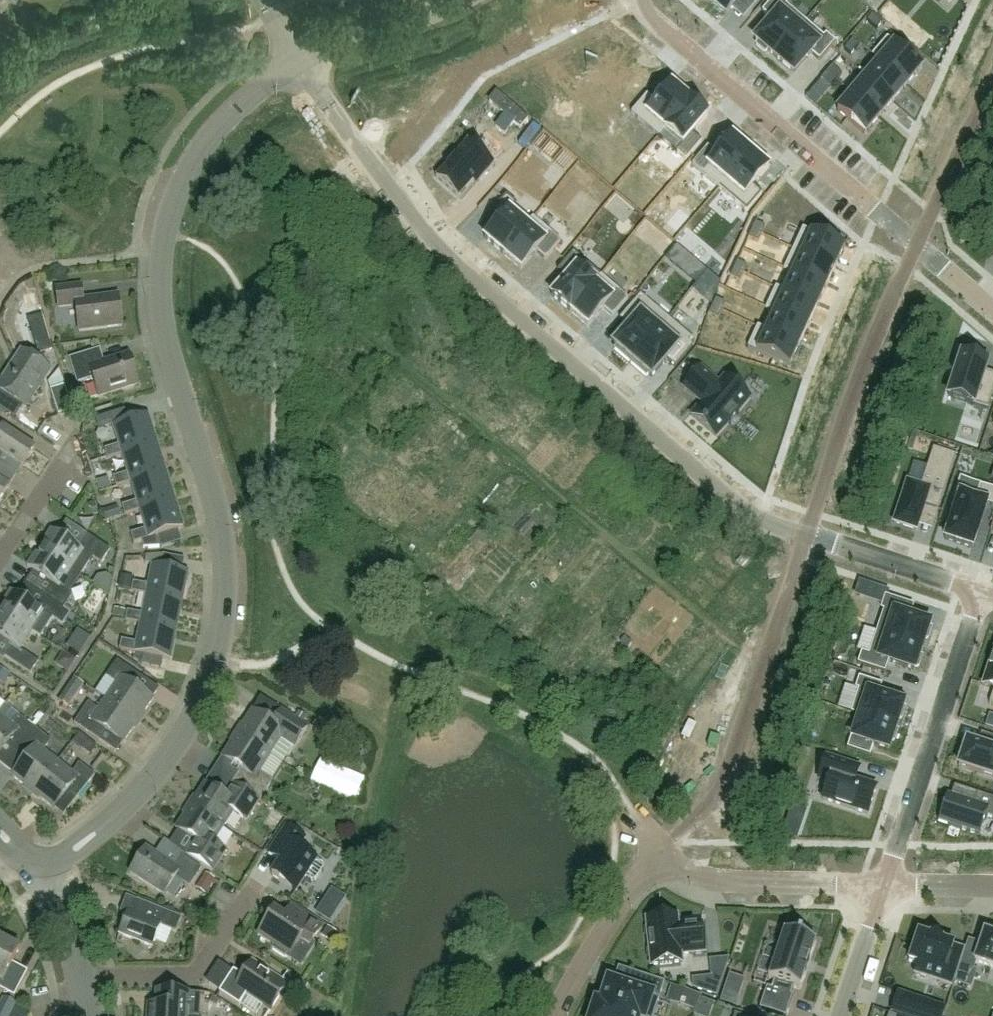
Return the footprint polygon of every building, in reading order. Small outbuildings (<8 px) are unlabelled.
[(726,15),(725,16),(726,16),(731,11),(741,0),(709,0),(726,15)] [(756,41),(758,44),(756,46),(765,54),(768,52),(775,58),(805,22),(786,6),(789,4),(785,0),(773,0),(762,13),(773,21),(756,41)] [(873,16),(867,22),(877,30),(882,24),(873,16)] [(805,22),(775,58),(794,74),(811,54),(820,62),(835,43),(826,36),(824,38),(805,22)] [(888,39),(873,56),(908,86),(922,69),(888,39)] [(852,41),(844,51),(851,56),(859,47),(852,41)] [(860,72),(859,73),(893,102),(908,86),(873,56),(872,57),(880,63),(867,78),(860,72)] [(832,67),(827,73),(836,82),(842,75),(833,67),(832,67)] [(827,73),(822,80),(831,88),(836,82),(827,73)] [(862,76),(849,92),(879,119),(893,102),(859,73),(862,76)] [(663,133),(688,104),(670,88),(654,106),(645,99),(629,117),(639,125),(645,118),(663,133)] [(851,96),(837,112),(865,136),(879,119),(849,92),(848,93),(851,96)] [(688,104),(663,133),(681,148),(675,155),(684,163),(700,145),(690,137),(706,119),(688,104)] [(469,139),(436,177),(459,196),(478,174),(481,177),(494,161),(469,139)] [(724,185),(749,156),(731,140),(715,158),(706,151),(690,169),(700,177),(706,170),(724,185)] [(749,156),(724,185),(742,200),(735,207),(745,215),(760,197),(751,189),(767,171),(749,156)] [(505,250),(530,221),(512,206),(518,198),(509,190),(493,209),(502,216),(487,235),(505,250)] [(548,236),(530,221),(505,250),(523,266),(539,248),(548,255),(563,237),(554,229),(548,236)] [(752,232),(763,237),(767,230),(756,225),(752,232)] [(763,237),(752,232),(749,240),(760,245),(763,237)] [(811,234),(802,255),(834,270),(844,250),(811,234)] [(554,292),(572,307),(597,278),(579,263),(585,256),(576,248),(560,266),(569,274),(554,292)] [(825,290),(834,270),(802,255),(793,275),(825,290)] [(734,272),(745,277),(749,269),(738,264),(734,272)] [(745,277),(734,272),(731,279),(742,284),(745,277)] [(825,290),(793,275),(784,294),(816,309),(825,290)] [(615,293),(597,278),(572,307),(590,323),(606,305),(615,312),(630,294),(621,286),(615,293)] [(79,331),(122,325),(118,295),(84,299),(82,286),(56,290),(58,307),(76,305),(79,331)] [(629,325),(614,343),(617,346),(614,348),(631,362),(669,317),(641,293),(620,317),(629,325)] [(775,314),(807,329),(816,309),(784,294),(775,314)] [(714,301),(711,308),(722,313),(725,306),(714,301)] [(719,321),(722,313),(711,308),(708,316),(719,321)] [(775,314),(766,334),(798,349),(807,329),(775,314)] [(669,317),(631,362),(647,376),(649,373),(652,376),(667,358),(676,365),(693,344),(692,343),(695,339),(669,317)] [(789,369),(798,349),(766,334),(756,354),(789,369)] [(98,397),(138,384),(128,355),(104,363),(99,349),(69,359),(77,383),(92,378),(98,397)] [(948,397),(988,409),(992,393),(992,375),(985,373),(987,365),(977,361),(978,357),(958,350),(950,375),(955,377),(948,397)] [(50,370),(22,352),(0,384),(0,392),(25,408),(50,370)] [(701,365),(684,385),(703,401),(691,414),(716,435),(729,421),(730,422),(732,421),(730,419),(737,411),(738,413),(740,412),(738,410),(750,396),(725,374),(720,381),(701,365)] [(58,415),(72,410),(64,386),(50,390),(58,415)] [(123,453),(156,443),(147,414),(115,424),(121,443),(103,449),(107,459),(124,453),(123,453)] [(4,456),(22,467),(35,447),(3,427),(0,432),(0,462),(4,456)] [(123,453),(124,453),(129,471),(113,477),(116,487),(133,482),(133,481),(165,471),(156,443),(123,453)] [(907,482),(894,523),(917,530),(918,526),(924,508),(938,512),(956,456),(934,449),(921,487),(907,482)] [(133,481),(133,482),(138,499),(122,505),(125,514),(141,509),(174,499),(165,471),(133,481)] [(9,486),(0,481),(0,500),(9,486)] [(945,540),(947,540),(955,543),(963,546),(963,545),(971,548),(973,549),(973,547),(979,529),(982,518),(987,504),(992,506),(992,489),(980,485),(976,499),(957,493),(952,508),(956,509),(946,538),(945,540)] [(174,499),(141,509),(147,528),(131,533),(134,543),(141,541),(156,536),(183,528),(174,499)] [(105,520),(120,516),(117,506),(102,511),(105,520)] [(45,546),(42,550),(72,571),(80,576),(86,566),(92,557),(101,563),(110,550),(87,534),(78,547),(57,534),(51,530),(42,544),(45,546)] [(160,548),(156,536),(141,541),(144,549),(160,548)] [(45,597),(63,609),(72,596),(68,594),(74,585),(80,576),(72,571),(42,550),(39,555),(36,553),(26,567),(33,571),(53,585),(45,597)] [(131,558),(129,570),(150,572),(152,561),(131,558)] [(131,592),(147,596),(148,595),(182,602),(188,572),(154,565),(150,585),(133,582),(131,592)] [(104,572),(97,585),(112,592),(118,580),(104,572)] [(119,588),(130,591),(133,577),(121,575),(119,588)] [(4,607),(1,611),(32,632),(31,632),(39,637),(52,619),(62,626),(70,613),(63,609),(45,597),(37,609),(10,591),(1,605),(4,607)] [(148,595),(147,596),(144,614),(127,611),(125,621),(142,624),(176,631),(182,602),(148,595)] [(885,610),(878,633),(922,647),(925,639),(928,640),(932,629),(928,627),(929,624),(910,618),(913,607),(886,598),(882,609),(885,610)] [(32,632),(1,611),(0,613),(0,637),(13,646),(5,657),(30,674),(38,662),(20,650),(31,632),(32,632)] [(170,660),(176,631),(142,624),(138,643),(121,639),(119,650),(170,660)] [(71,646),(86,654),(96,636),(82,628),(71,646)] [(862,653),(858,664),(885,673),(889,662),(914,670),(915,667),(919,668),(923,657),(919,656),(922,647),(878,633),(870,655),(862,653)] [(556,640),(545,657),(553,662),(564,645),(556,640)] [(983,686),(992,689),(992,657),(983,686)] [(115,683),(105,699),(138,721),(153,699),(134,687),(141,677),(117,661),(106,677),(115,683)] [(859,690),(852,713),(896,727),(898,719),(902,720),(905,709),(902,708),(903,704),(879,696),(882,685),(859,678),(856,689),(859,690)] [(138,721),(105,699),(98,709),(88,703),(74,724),(98,740),(104,731),(123,743),(138,721)] [(16,752),(35,728),(5,705),(0,711),(0,752),(7,744),(16,752)] [(252,710),(237,733),(272,756),(283,739),(295,747),(308,728),(308,727),(280,709),(280,710),(271,723),(252,710)] [(851,737),(847,749),(870,756),(874,745),(888,750),(891,741),(895,742),(898,731),(895,730),(896,727),(852,713),(851,714),(860,716),(853,738),(851,737)] [(12,776),(32,793),(57,761),(43,750),(50,740),(35,728),(16,752),(25,759),(12,776)] [(237,733),(221,757),(241,770),(233,783),(232,783),(261,802),(274,781),(261,772),(272,756),(237,733)] [(82,748),(88,741),(80,734),(74,742),(82,748)] [(959,756),(962,757),(959,767),(992,778),(992,751),(978,746),(963,741),(959,756)] [(826,757),(818,780),(828,783),(822,800),(868,815),(877,788),(856,781),(860,768),(851,765),(826,757)] [(57,761),(32,793),(53,809),(67,792),(76,799),(94,775),(79,763),(71,772),(57,761)] [(206,785),(192,807),(225,829),(235,813),(248,821),(261,802),(232,783),(224,796),(206,785)] [(939,821),(980,835),(986,816),(992,819),(992,799),(977,794),(974,804),(952,797),(947,795),(939,821)] [(192,807),(177,830),(196,843),(189,855),(216,872),(228,853),(215,845),(225,829),(192,807)] [(286,826),(267,855),(279,863),(271,875),(295,891),(304,876),(310,880),(314,880),(322,868),(321,864),(315,860),(316,859),(298,848),(305,838),(286,826)] [(146,848),(130,873),(163,895),(174,878),(189,887),(201,869),(181,856),(175,867),(146,848)] [(206,873),(196,888),(205,895),(215,879),(206,873)] [(129,912),(120,934),(152,948),(161,927),(176,933),(183,918),(138,900),(133,914),(129,912)] [(273,910),(257,935),(274,946),(272,949),(284,958),(287,954),(290,956),(302,937),(311,942),(321,927),(289,907),(283,916),(273,910)] [(677,917),(647,920),(652,966),(682,963),(681,954),(705,952),(702,924),(678,926),(677,917)] [(326,941),(342,946),(346,934),(330,929),(326,941)] [(760,1009),(780,1015),(786,1015),(793,996),(791,996),(794,988),(800,990),(800,988),(806,971),(807,970),(806,970),(809,962),(810,961),(809,961),(815,943),(816,942),(802,937),(798,935),(798,936),(784,932),(784,933),(769,978),(769,979),(774,981),(771,989),(767,987),(760,1009)] [(918,933),(909,962),(918,965),(915,974),(940,983),(952,987),(960,960),(950,956),(953,947),(954,945),(942,941),(942,940),(931,936),(930,937),(918,933)] [(961,967),(973,971),(975,962),(976,963),(976,962),(992,968),(992,936),(986,934),(986,933),(984,933),(984,934),(981,946),(969,942),(961,967)] [(0,940),(0,990),(13,997),(27,971),(11,963),(19,949),(1,939),(0,940)] [(233,971),(219,993),(240,1006),(246,995),(263,1006),(271,1011),(287,986),(252,963),(243,977),(233,971)] [(595,1004),(632,1015),(654,1015),(664,987),(637,978),(633,990),(608,982),(607,985),(604,984),(597,1004),(596,1003),(595,1004)] [(146,1015),(199,1015),(200,993),(155,990),(154,1005),(147,1005),(146,1015)] [(893,1011),(908,1015),(925,1015),(929,1003),(899,993),(893,1011)] [(723,994),(720,1003),(735,1007),(738,999),(723,994)] [(0,1008),(0,1010),(10,1015),(15,1005),(4,1000),(0,1008)] [(588,1015),(632,1015),(595,1004),(595,1007),(591,1005),(588,1015)]
